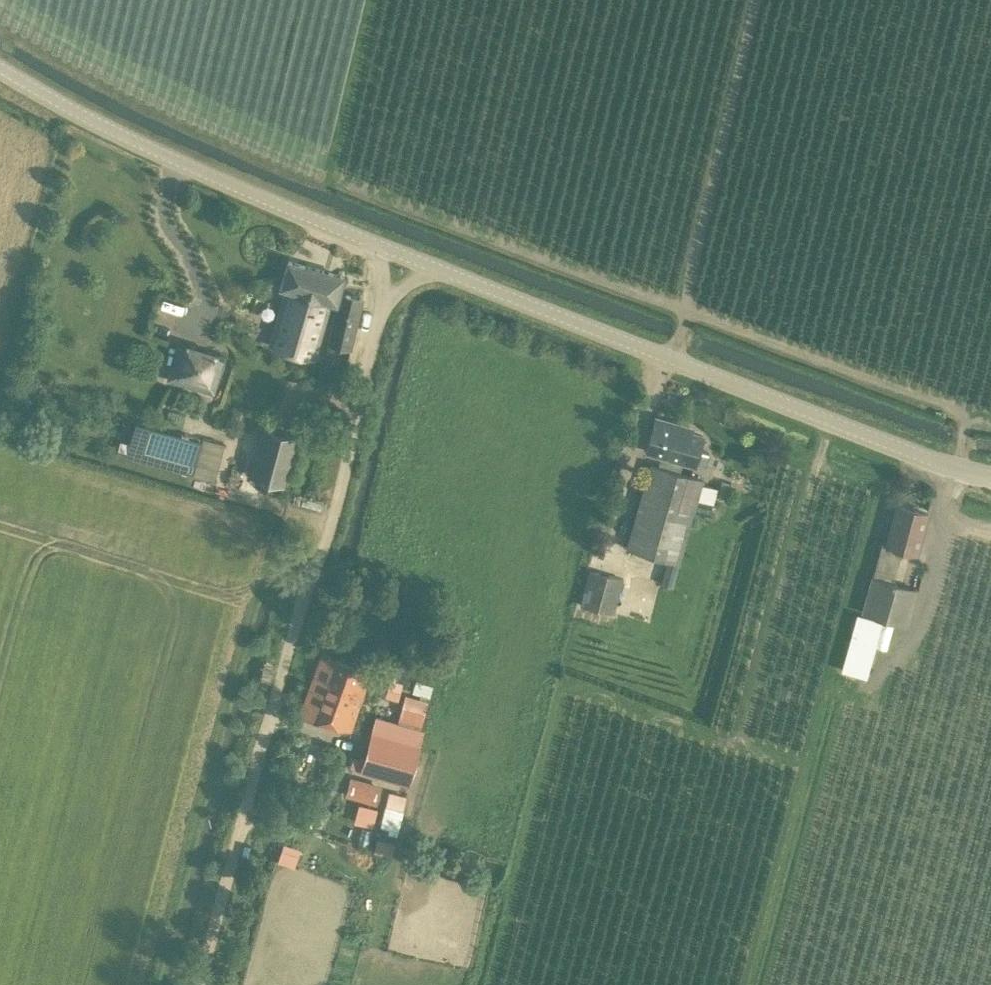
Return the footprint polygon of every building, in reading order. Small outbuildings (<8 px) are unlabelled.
[(352,347),(363,297),(337,291),(341,274),(286,262),(280,288),(285,290),(272,347),(318,357),(331,300),(336,301),(336,299),(338,300),(329,342),(352,347)] [(214,390),(224,356),(223,356),(179,343),(169,376),(169,377),(214,390)] [(656,416),(647,449),(695,463),(703,435),(688,430),(689,426),(656,416)] [(150,441),(172,447),(176,434),(154,428),(150,441)] [(295,435),(262,428),(252,476),(284,484),(295,435)] [(189,476),(188,478),(221,485),(230,448),(198,439),(197,442),(182,438),(173,472),(189,476)] [(117,448),(127,451),(129,442),(119,439),(117,448)] [(649,461),(625,547),(679,563),(698,498),(714,503),(719,488),(702,483),(704,477),(649,461)] [(928,512),(896,503),(886,544),(917,552),(928,512)] [(624,577),(589,569),(580,604),(614,613),(624,577)] [(895,581),(871,574),(861,612),(908,626),(919,588),(895,581)] [(855,623),(842,669),(866,676),(879,630),(855,623)] [(323,651),(299,715),(351,730),(369,671),(323,651)] [(414,671),(417,656),(402,653),(398,667),(414,671)] [(382,677),(380,694),(399,697),(402,680),(382,677)] [(413,689),(431,693),(434,683),(416,678),(413,689)] [(355,754),(350,767),(409,783),(414,766),(412,766),(418,746),(416,746),(429,700),(407,694),(399,721),(377,716),(372,732),(371,731),(363,757),(355,754)] [(375,803),(379,787),(351,779),(347,795),(375,803)] [(358,800),(352,819),(373,825),(379,806),(358,800)] [(277,861),(297,864),(300,843),(280,840),(277,861)]
